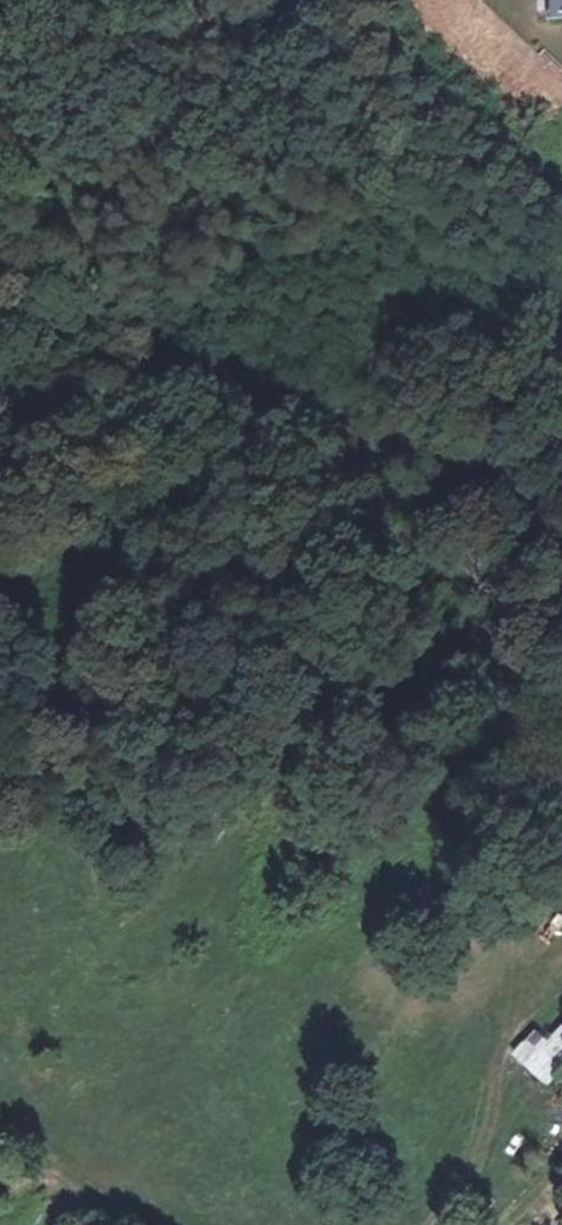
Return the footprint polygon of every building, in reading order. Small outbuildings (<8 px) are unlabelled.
[(561,30),(561,0),(538,0),(541,32),(561,30)] [(523,1064),(547,1085),(561,1068),(561,1019),(523,1064)]
